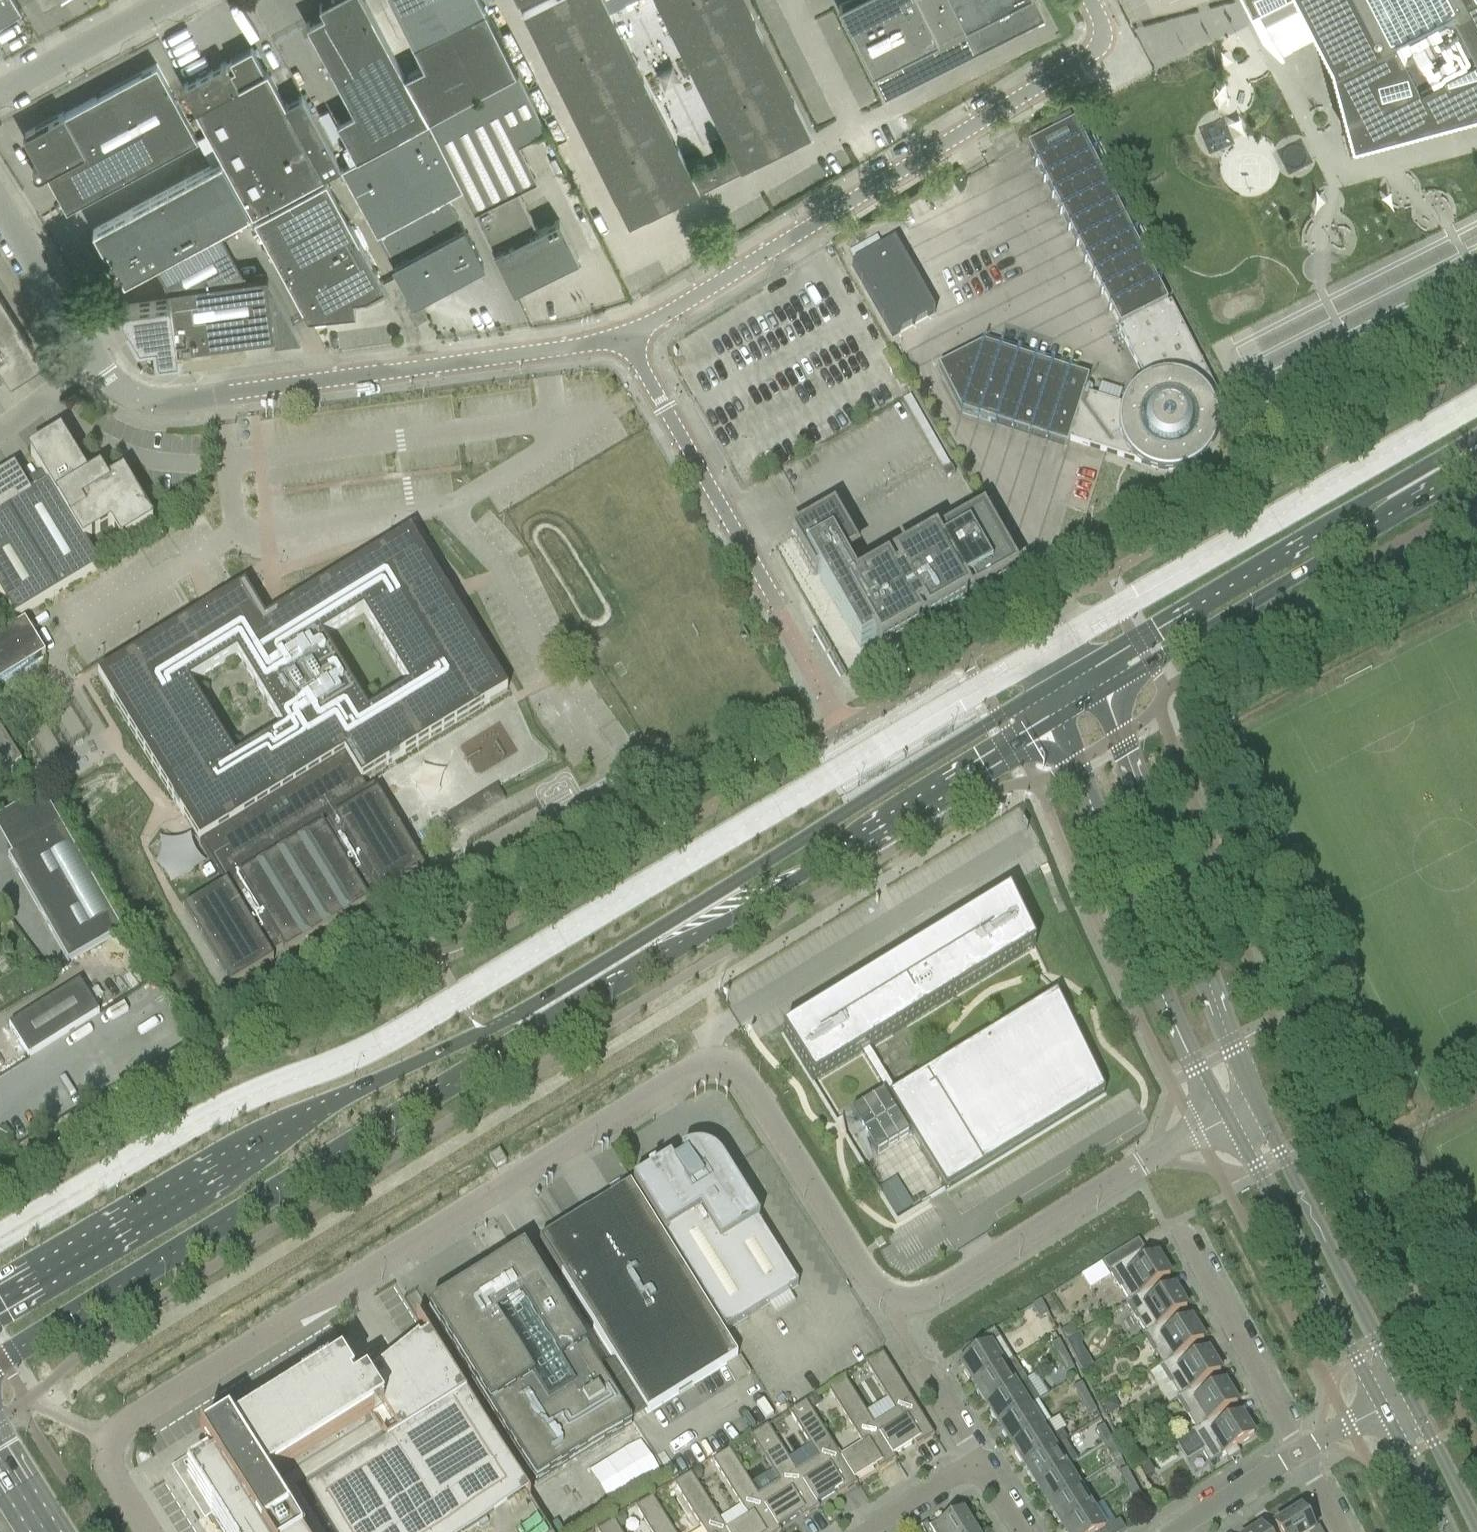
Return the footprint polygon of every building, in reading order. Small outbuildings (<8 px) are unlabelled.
[(20,10),(23,7),(22,6),(22,7),(18,0),(0,0),(0,28),(20,10)] [(406,73),(366,0),(334,0),(335,0),(325,6),(323,2),(321,3),(326,12),(308,22),(356,109),(338,119),(358,156),(430,117),(406,73)] [(406,73),(430,117),(518,69),(483,0),(394,0),(425,63),(406,73)] [(525,12),(630,224),(813,133),(746,0),(548,0),(525,12)] [(1046,16),(1038,0),(848,0),(840,4),(886,96),(1046,16)] [(1143,56),(1164,68),(1182,58),(1151,56),(1179,41),(1187,46),(1202,20),(1189,12),(1219,14),(1228,0),(1146,0),(1143,56)] [(1239,5),(1232,15),(1248,16),(1239,0),(1230,0),(1239,5)] [(1270,33),(1263,36),(1263,37),(1283,62),(1286,61),(1284,57),(1285,57),(1293,53),(1293,51),(1322,37),(1324,41),(1332,57),(1354,137),(1356,136),(1476,104),(1476,0),(1253,0),(1270,33)] [(326,173),(342,164),(303,93),(287,101),(269,67),(266,69),(253,45),(184,83),(225,158),(94,228),(106,249),(107,249),(119,278),(124,276),(126,279),(156,263),(162,273),(179,263),(174,253),(253,211),(254,212),(326,173)] [(65,111),(26,131),(37,151),(36,152),(41,161),(37,163),(36,164),(35,165),(34,167),(34,168),(34,169),(34,170),(35,171),(36,173),(37,174),(39,174),(40,174),(42,174),(48,171),(68,208),(199,137),(158,62),(66,112),(65,111)] [(430,117),(506,271),(515,289),(580,257),(560,217),(539,228),(520,188),(538,179),(520,143),(547,129),(519,73),(430,117)] [(464,186),(455,168),(430,119),(343,166),(415,300),(435,290),(440,291),(448,287),(450,282),(485,262),(449,195),(464,186)] [(1091,280),(1094,279),(1101,294),(1099,295),(1099,296),(1100,296),(1102,295),(1110,310),(1107,311),(1107,312),(1108,312),(1110,311),(1120,329),(1118,330),(1144,382),(1141,384),(1137,387),(1133,390),(1129,394),(1126,398),(1123,402),(1121,406),(1084,394),(1088,380),(982,346),(937,369),(960,414),(960,416),(960,417),(961,417),(961,414),(977,419),(977,422),(978,422),(978,420),(994,425),(994,427),(994,428),(995,428),(995,427),(996,425),(1012,430),(1011,433),(1011,434),(1012,433),(1013,431),(1028,436),(1028,438),(1028,439),(1029,439),(1030,436),(1046,441),(1045,444),(1045,445),(1046,445),(1046,444),(1047,442),(1066,448),(1068,441),(1131,461),(1134,464),(1137,467),(1141,469),(1144,471),(1148,473),(1152,474),(1156,476),(1161,476),(1165,477),(1170,477),(1174,476),(1179,475),(1184,474),(1189,472),(1193,469),(1198,466),(1202,463),(1205,459),(1208,456),(1211,452),(1213,448),(1214,444),(1216,439),(1217,435),(1217,430),(1217,426),(1217,421),(1216,417),(1215,412),(1214,408),(1212,404),(1219,400),(1170,304),(1167,305),(1074,124),(1027,148),(1036,166),(1033,167),(1033,168),(1034,168),(1036,167),(1044,182),(1041,183),(1041,184),(1042,184),(1044,183),(1052,198),(1050,199),(1049,199),(1049,200),(1050,200),(1053,199),(1060,214),(1058,215),(1058,216),(1061,215),(1069,230),(1066,231),(1066,232),(1067,232),(1069,231),(1077,246),(1074,247),(1074,248),(1075,248),(1077,247),(1085,262),(1083,263),(1082,263),(1082,264),(1083,264),(1086,263),(1093,278),(1091,279),(1091,280)] [(255,215),(300,297),(309,315),(357,309),(356,295),(367,294),(386,284),(328,176),(255,215)] [(894,242),(850,267),(891,339),(935,314),(894,242)] [(124,313),(125,314),(147,350),(148,351),(149,353),(151,354),(152,354),(154,355),(156,356),(157,356),(160,356),(184,352),(183,351),(179,351),(178,348),(275,335),(275,340),(303,336),(270,277),(269,277),(269,273),(170,287),(171,297),(130,303),(129,303),(127,304),(126,305),(125,306),(125,307),(124,308),(124,309),(124,311),(124,313)] [(0,354),(0,355),(14,377),(15,376),(12,371),(19,367),(21,370),(42,358),(0,290),(0,354)] [(412,309),(419,321),(429,315),(422,303),(412,309)] [(30,456),(48,486),(48,485),(83,543),(84,543),(111,526),(121,543),(152,525),(151,523),(150,524),(122,479),(106,488),(103,483),(92,481),(87,484),(60,438),(30,456)] [(945,480),(954,474),(950,467),(949,467),(942,471),(940,472),(945,480)] [(0,480),(0,516),(7,512),(57,594),(99,569),(84,543),(83,543),(48,485),(48,486),(28,497),(26,493),(24,494),(21,491),(24,489),(13,472),(0,480)] [(0,516),(0,597),(14,620),(57,594),(7,512),(0,516)] [(971,586),(945,541),(935,547),(933,544),(895,566),(897,569),(887,574),(885,571),(857,587),(856,585),(858,584),(853,577),(852,578),(842,561),(853,554),(832,516),(792,539),(814,577),(817,575),(860,650),(875,641),(879,649),(917,627),(913,620),(923,614),(927,622),(965,600),(961,592),(971,586)] [(943,538),(945,541),(971,586),(975,594),(1013,572),(981,516),(943,538)] [(373,786),(366,791),(361,782),(506,693),(409,534),(264,623),(244,588),(97,678),(224,886),(183,911),(220,971),(230,988),(273,962),(270,957),(282,949),(285,954),(368,903),(365,898),(377,890),(380,896),(423,870),(376,794),(377,793),(373,786)] [(45,657),(24,623),(0,638),(0,685),(45,657)] [(21,766),(0,733),(0,779),(21,766)] [(496,787),(444,819),(453,833),(504,801),(496,787)] [(67,962),(121,932),(60,826),(6,857),(67,962)] [(895,1094),(868,1050),(1034,948),(1009,896),(782,1035),(812,1085),(861,1055),(945,1192),(1104,1095),(1056,996),(895,1094)] [(7,1028),(16,1042),(26,1059),(97,1015),(77,984),(7,1028)] [(0,1131),(0,1148),(11,1140),(12,1140),(5,1128),(0,1131)] [(727,1171),(722,1163),(722,1162),(720,1160),(718,1157),(717,1156),(713,1154),(709,1152),(705,1150),(700,1149),(696,1149),(691,1150),(688,1150),(685,1151),(683,1152),(681,1154),(685,1161),(674,1168),(670,1161),(633,1184),(725,1332),(797,1287),(757,1222),(759,1221),(727,1171)] [(488,1158),(495,1169),(506,1163),(499,1151),(488,1158)] [(629,1186),(570,1224),(569,1224),(570,1226),(557,1235),(555,1233),(554,1233),(539,1243),(614,1363),(646,1415),(737,1359),(629,1186)] [(1125,1303),(1126,1304),(1169,1277),(1157,1258),(1160,1256),(1159,1255),(1150,1260),(1138,1240),(1103,1262),(1103,1263),(1109,1260),(1114,1268),(1109,1271),(1128,1302),(1125,1303)] [(523,1252),(498,1268),(428,1312),(536,1485),(631,1425),(523,1252)] [(1109,1279),(1100,1264),(1080,1277),(1089,1291),(1109,1279)] [(1142,1335),(1143,1336),(1186,1309),(1174,1289),(1177,1288),(1176,1287),(1167,1292),(1161,1283),(1169,1278),(1169,1277),(1126,1304),(1144,1334),(1142,1335)] [(1040,1301),(1032,1306),(1040,1320),(1048,1316),(1040,1301)] [(1159,1367),(1203,1341),(1190,1321),(1193,1320),(1193,1318),(1184,1324),(1178,1315),(1186,1309),(1143,1336),(1161,1365),(1159,1367)] [(372,1381),(366,1385),(366,1384),(352,1393),(349,1388),(353,1385),(345,1372),(332,1379),(329,1374),(205,1451),(201,1444),(200,1445),(214,1468),(209,1471),(207,1467),(187,1479),(220,1531),(461,1531),(524,1493),(528,1500),(529,1499),(417,1318),(415,1319),(427,1337),(419,1342),(418,1339),(370,1377),(372,1381)] [(1066,1329),(1061,1332),(1065,1341),(1074,1335),(1071,1330),(1066,1329)] [(969,1387),(970,1387),(1012,1361),(993,1330),(964,1349),(970,1358),(957,1366),(957,1367),(960,1366),(972,1385),(969,1387)] [(1078,1334),(1065,1342),(1070,1353),(1080,1347),(1082,1341),(1078,1334)] [(1176,1399),(1219,1373),(1207,1353),(1210,1351),(1209,1350),(1201,1356),(1195,1346),(1203,1341),(1159,1367),(1178,1397),(1176,1399)] [(1050,1346),(1057,1360),(1066,1355),(1058,1342),(1050,1346)] [(1080,1347),(1070,1353),(1083,1373),(1093,1367),(1080,1347)] [(894,1411),(873,1425),(892,1456),(893,1456),(914,1443),(917,1447),(934,1436),(882,1352),(881,1353),(881,1354),(865,1364),(894,1411)] [(1066,1355),(1057,1360),(1065,1374),(1073,1369),(1066,1355)] [(982,1407),(982,1408),(1025,1381),(1012,1361),(970,1387),(970,1388),(973,1386),(985,1405),(982,1407)] [(1178,1397),(1159,1367),(1148,1375),(1167,1404),(1176,1399),(1178,1397)] [(1189,1433),(1190,1433),(1236,1405),(1224,1385),(1227,1383),(1226,1382),(1217,1388),(1212,1378),(1220,1373),(1219,1373),(1176,1399),(1195,1429),(1189,1433)] [(862,1445),(841,1458),(840,1458),(854,1480),(876,1467),(878,1471),(895,1460),(893,1456),(892,1456),(873,1425),(844,1378),(827,1388),(862,1445)] [(995,1427),(995,1428),(1028,1408),(1038,1402),(1025,1381),(982,1408),(983,1408),(986,1406),(998,1426),(995,1427)] [(1072,1389),(1080,1403),(1088,1398),(1081,1384),(1072,1389)] [(814,1395),(805,1401),(805,1402),(811,1411),(821,1405),(814,1395)] [(1088,1398),(1080,1403),(1087,1417),(1096,1412),(1088,1398)] [(1113,1399),(1101,1405),(1107,1417),(1119,1411),(1113,1399)] [(818,1459),(796,1472),(796,1473),(815,1504),(816,1504),(837,1491),(840,1495),(857,1484),(854,1480),(840,1458),(841,1458),(811,1411),(805,1402),(788,1412),(818,1459)] [(1028,1408),(995,1428),(998,1427),(1010,1446),(1007,1448),(1008,1448),(1040,1428),(1050,1422),(1037,1402),(1028,1408)] [(1236,1405),(1190,1433),(1201,1452),(1209,1464),(1224,1455),(1228,1462),(1240,1454),(1236,1448),(1253,1437),(1241,1417),(1244,1415),(1243,1414),(1234,1420),(1228,1410),(1236,1405)] [(1040,1428),(1008,1448),(1008,1449),(1011,1447),(1023,1466),(1020,1468),(1020,1469),(1064,1442),(1066,1440),(1061,1432),(1065,1429),(1058,1417),(1050,1422),(1040,1428)] [(779,1483),(758,1496),(757,1497),(777,1528),(778,1528),(799,1514),(801,1519),(819,1508),(816,1504),(815,1504),(796,1473),(796,1472),(767,1426),(750,1436),(779,1483)] [(1095,1431),(1102,1445),(1111,1441),(1103,1427),(1095,1431)] [(1201,1452),(1190,1433),(1174,1443),(1186,1461),(1201,1452)] [(1111,1441),(1102,1445),(1110,1459),(1118,1455),(1111,1441)] [(1064,1442),(1020,1469),(1021,1469),(1024,1467),(1036,1487),(1033,1488),(1033,1489),(1066,1469),(1076,1462),(1064,1442)] [(726,1530),(725,1530),(726,1531),(780,1531),(778,1528),(777,1528),(757,1497),(758,1496),(729,1450),(712,1460),(747,1517),(726,1530)] [(1147,1464),(1138,1469),(1144,1478),(1152,1473),(1147,1464)] [(699,1468),(690,1473),(696,1483),(701,1479),(702,1473),(699,1468)] [(1045,1509),(1046,1510),(1078,1489),(1066,1469),(1033,1489),(1033,1490),(1036,1488),(1048,1507),(1045,1509)] [(1117,1474),(1125,1488),(1133,1483),(1126,1469),(1117,1474)] [(725,1530),(726,1530),(696,1483),(690,1473),(673,1484),(703,1531),(726,1531),(725,1530)] [(1133,1483),(1125,1488),(1132,1502),(1141,1497),(1133,1483)] [(1058,1529),(1059,1530),(1091,1510),(1078,1489),(1046,1510),(1049,1508),(1061,1527),(1058,1529)] [(652,1497),(635,1508),(650,1531),(674,1531),(652,1497)] [(1059,1530),(1062,1528),(1064,1531),(1124,1531),(1125,1531),(1119,1521),(1114,1524),(1101,1503),(1091,1510),(1059,1530)] [(931,1531),(974,1531),(961,1511),(960,1512),(961,1514),(945,1524),(942,1519),(929,1528),(931,1531)] [(1318,1529),(1313,1531),(1300,1511),(1268,1531),(1320,1531),(1318,1529)] [(622,1515),(613,1521),(614,1521),(619,1530),(625,1527),(626,1520),(622,1515)] [(619,1530),(614,1521),(597,1531),(620,1531),(619,1530)]
